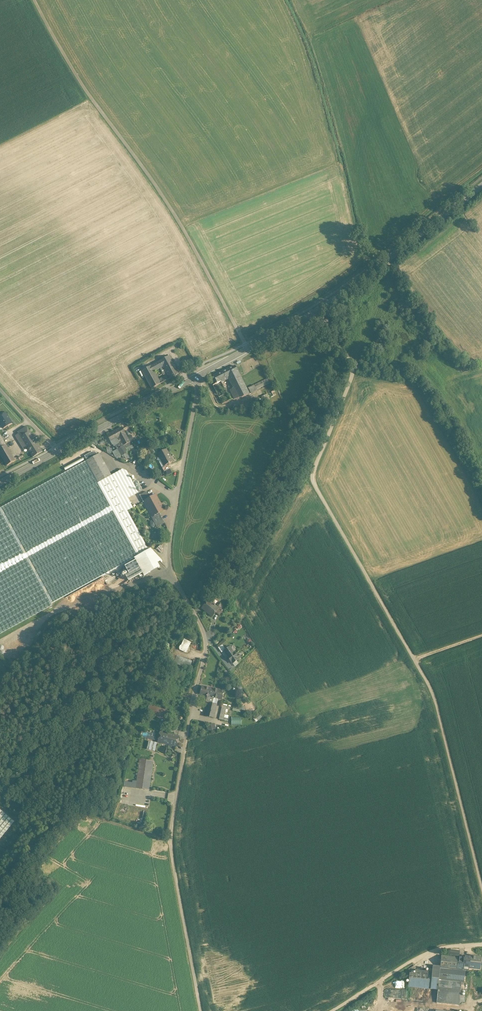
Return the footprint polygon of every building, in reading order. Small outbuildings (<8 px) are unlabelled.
[(169,356),(160,361),(163,367),(166,372),(175,367),(169,356)] [(163,367),(160,361),(151,366),(154,372),(160,369),(163,367)] [(151,366),(142,371),(152,390),(161,384),(154,372),(151,366)] [(235,366),(214,377),(217,383),(217,384),(221,382),(228,379),(227,377),(238,371),(235,366)] [(175,367),(166,372),(168,375),(170,379),(179,374),(175,367)] [(238,371),(227,377),(228,379),(233,389),(230,391),(235,399),(242,398),(250,394),(238,371)] [(267,379),(254,385),(257,391),(270,384),(267,379)] [(221,382),(217,384),(217,383),(213,386),(222,404),(230,400),(231,400),(228,393),(227,393),(221,382)] [(254,385),(248,388),(251,394),(257,391),(254,385)] [(267,395),(251,402),(254,407),(269,400),(267,395)] [(0,416),(0,423),(3,429),(12,423),(6,413),(0,416)] [(27,427),(17,432),(18,434),(21,437),(30,432),(27,427)] [(122,427),(107,435),(111,441),(117,438),(119,437),(125,434),(122,427)] [(42,452),(30,432),(21,437),(22,440),(27,448),(33,457),(42,452)] [(130,442),(125,434),(119,437),(121,440),(124,446),(128,443),(130,442)] [(121,440),(119,441),(113,444),(114,447),(116,446),(122,456),(128,453),(129,454),(134,451),(131,446),(130,446),(128,443),(124,446),(121,440)] [(0,449),(0,454),(7,466),(15,461),(6,445),(0,449)] [(166,450),(158,454),(165,467),(169,465),(168,464),(169,464),(170,464),(169,464),(173,462),(166,450)] [(111,476),(99,454),(86,461),(98,483),(111,476)] [(83,457),(64,468),(65,471),(84,460),(83,457)] [(53,605),(51,603),(149,550),(127,511),(122,502),(128,499),(131,497),(117,472),(111,476),(98,483),(86,461),(0,508),(0,634),(53,605)] [(136,480),(133,482),(127,472),(123,469),(117,472),(131,497),(139,493),(138,492),(142,490),(136,480)] [(146,492),(139,495),(143,502),(145,502),(145,501),(150,498),(146,492)] [(164,511),(156,495),(150,498),(145,501),(145,502),(153,516),(153,517),(159,513),(164,511)] [(133,508),(128,499),(122,502),(127,511),(133,508)] [(159,513),(153,517),(153,516),(151,517),(157,527),(165,523),(159,513)] [(136,560),(125,566),(129,574),(140,568),(136,560)] [(214,605),(209,600),(207,603),(204,606),(202,608),(212,616),(216,612),(219,609),(217,607),(215,606),(215,605),(214,605)] [(226,608),(221,604),(217,607),(219,609),(216,612),(220,616),(226,608)] [(185,640),(180,650),(187,653),(191,643),(185,640)] [(10,663),(17,656),(3,642),(0,645),(0,653),(10,663)] [(231,647),(230,647),(228,648),(224,651),(230,659),(236,655),(234,652),(236,650),(233,646),(231,647)] [(238,653),(236,655),(230,659),(233,663),(237,660),(241,657),(238,653)] [(188,660),(177,656),(174,664),(185,668),(188,660)] [(212,689),(203,687),(202,686),(200,694),(203,695),(203,698),(204,699),(203,701),(209,702),(212,703),(214,697),(210,697),(212,689)] [(217,689),(216,689),(216,690),(212,689),(210,697),(214,697),(212,703),(217,704),(218,698),(221,699),(222,692),(223,693),(223,691),(219,691),(219,690),(219,689),(217,689)] [(212,703),(209,702),(205,716),(214,718),(217,704),(212,703)] [(157,708),(149,705),(147,712),(155,714),(157,708)] [(163,709),(157,708),(155,714),(161,716),(162,713),(163,709)] [(156,734),(142,730),(140,737),(154,740),(156,734)] [(180,737),(160,732),(158,742),(177,746),(180,737)] [(157,743),(149,741),(147,749),(155,751),(157,743)] [(153,761),(140,760),(136,788),(149,790),(153,761)] [(0,809),(0,838),(14,821),(0,809)] [(455,957),(441,956),(442,956),(440,968),(454,969),(455,957)] [(481,957),(471,956),(470,957),(469,967),(469,968),(480,969),(481,957)] [(464,958),(455,957),(454,969),(463,970),(463,967),(464,958)] [(440,968),(433,967),(432,972),(431,989),(438,990),(439,980),(440,968)] [(454,969),(440,968),(439,980),(462,983),(464,983),(465,970),(463,970),(454,969)] [(432,972),(416,970),(415,974),(411,973),(410,974),(410,975),(408,987),(431,989),(432,972)] [(462,983),(439,980),(438,990),(460,993),(462,983)] [(460,993),(438,990),(437,1003),(459,1005),(460,1002),(460,995),(460,993)]
